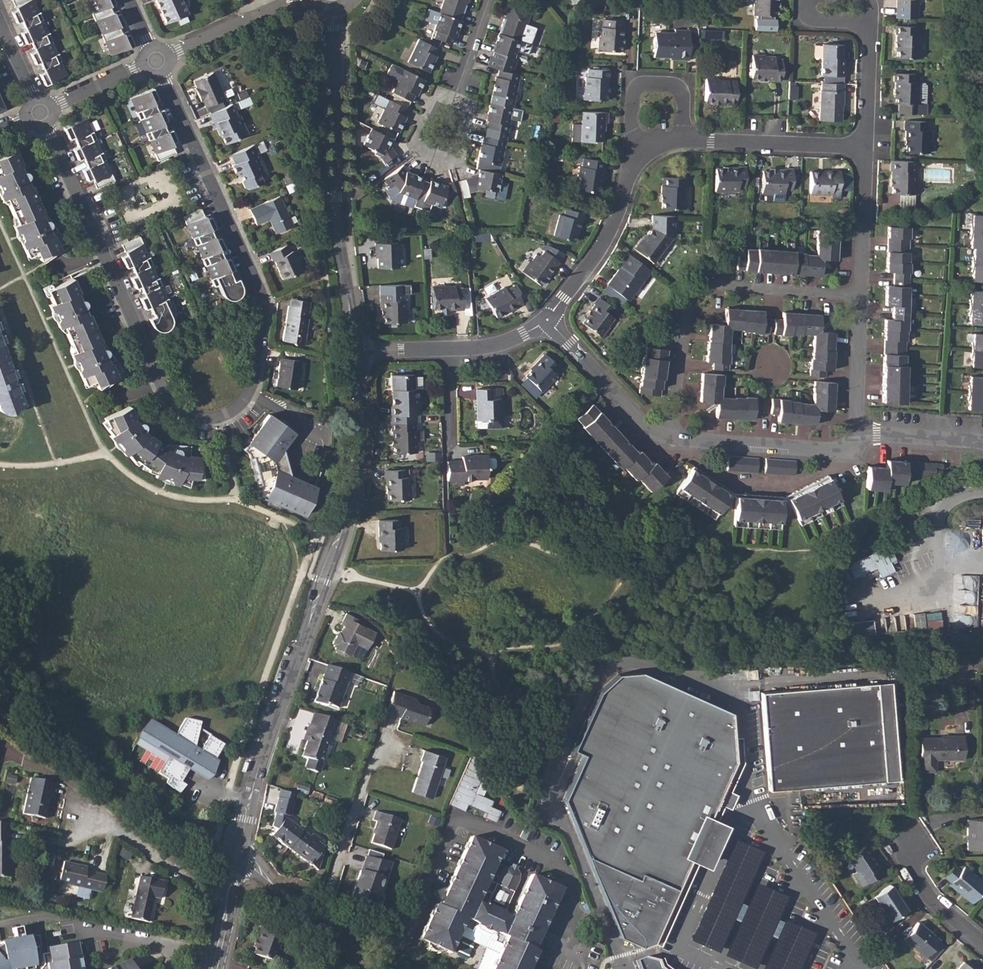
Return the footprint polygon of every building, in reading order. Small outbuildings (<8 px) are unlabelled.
[(10,10),(15,21),(20,19),(24,28),(19,30),(24,42),(29,40),(33,49),(28,51),(34,64),(39,62),(43,70),(38,72),(43,84),(64,74),(55,55),(45,33),(36,11),(30,0),(11,0),(15,8),(10,10)] [(90,13),(99,35),(108,55),(131,44),(126,33),(122,35),(118,26),(122,24),(117,12),(113,15),(109,5),(113,3),(112,0),(84,0),(90,13)] [(164,22),(185,13),(180,0),(155,0),(164,22)] [(439,12),(459,19),(465,3),(464,3),(465,0),(443,0),(439,12)] [(775,8),(775,3),(777,2),(777,0),(754,0),(754,2),(753,2),(752,14),(774,15),(775,8)] [(896,6),(895,19),(915,20),(916,7),(916,0),(896,0),(896,6)] [(504,17),(498,33),(519,40),(520,40),(531,10),(524,8),(525,6),(517,3),(516,5),(510,3),(505,17),(504,17)] [(459,19),(439,12),(434,29),(435,29),(432,37),(448,42),(451,36),(454,37),(459,19)] [(619,50),(619,43),(620,37),(621,37),(622,28),(621,28),(621,20),(601,18),(601,26),(599,26),(599,36),(597,36),(596,48),(619,50)] [(895,35),(895,43),(896,43),(896,50),(896,59),(918,60),(919,46),(917,46),(918,36),(915,35),(916,28),(894,27),(894,35),(895,35)] [(655,32),(654,57),(675,58),(675,60),(688,60),(689,30),(674,29),(674,32),(655,32)] [(519,40),(498,33),(497,34),(492,50),(494,51),(491,58),(508,64),(511,57),(512,58),(519,40)] [(435,47),(417,38),(406,61),(426,71),(434,56),(431,54),(435,47)] [(820,44),(819,75),(822,75),(831,76),(842,76),(842,68),(840,68),(840,58),(841,58),(842,45),(820,44)] [(750,77),(757,77),(764,77),(764,79),(771,79),(771,81),(779,81),(780,60),(773,60),(773,57),(763,57),(763,55),(751,55),(750,77)] [(423,79),(402,68),(400,71),(398,75),(390,91),(409,100),(412,93),(415,94),(423,79)] [(603,100),(603,93),(604,86),(605,86),(605,78),(607,79),(607,70),(586,69),(586,76),(583,76),(583,86),(581,86),(581,98),(603,100)] [(519,74),(500,70),(498,78),(495,77),(490,103),(512,107),(519,74)] [(211,72),(191,80),(194,87),(192,88),(199,101),(200,100),(203,106),(222,98),(211,72)] [(894,82),(893,90),(894,90),(894,97),(894,105),(897,105),(897,114),(924,115),(925,87),(923,85),(916,85),(916,83),(914,83),(914,75),(893,74),(892,82),(894,82)] [(704,99),(711,100),(717,100),(717,101),(718,102),(725,102),(725,103),(734,104),(735,81),(717,80),(717,78),(705,78),(704,99)] [(787,81),(786,98),(796,98),(796,87),(793,86),(793,81),(787,81)] [(822,83),(820,82),(819,91),(818,90),(817,120),(839,121),(840,101),(841,101),(841,83),(831,83),(822,83)] [(151,88),(128,98),(137,119),(146,139),(156,162),(174,154),(169,143),(175,140),(170,128),(164,131),(160,122),(165,120),(161,108),(155,111),(151,102),(157,100),(151,88)] [(405,108),(386,99),(377,94),(373,103),(382,108),(375,121),(396,132),(404,117),(401,115),(405,108)] [(490,103),(489,102),(485,119),(488,120),(486,128),(506,132),(516,134),(517,125),(508,123),(512,107),(490,103)] [(230,103),(207,113),(211,123),(212,122),(217,134),(218,134),(222,143),(246,132),(238,114),(236,115),(230,103)] [(605,112),(579,111),(578,141),(590,142),(591,140),(600,141),(601,122),(605,122),(605,112)] [(86,117),(62,128),(68,140),(74,137),(78,146),(72,149),(77,160),(82,157),(87,166),(81,169),(86,181),(92,178),(97,189),(114,181),(103,159),(94,138),(86,117)] [(904,131),(904,139),(904,140),(905,140),(905,146),(905,153),(927,154),(927,142),(927,131),(924,131),(924,123),(903,122),(902,131),(904,131)] [(390,138),(370,129),(362,145),(374,151),(373,154),(378,156),(381,159),(384,163),(394,155),(386,145),(390,138)] [(504,140),(484,136),(483,143),(480,143),(477,160),(499,165),(504,140)] [(253,143),(230,153),(235,164),(232,165),(236,175),(238,176),(241,175),(244,180),(242,182),(244,187),(248,189),(262,182),(257,172),(261,171),(254,154),(257,153),(253,143)] [(8,209),(15,224),(11,226),(25,257),(35,253),(38,260),(65,243),(57,231),(48,235),(45,229),(47,228),(48,226),(48,223),(47,221),(45,220),(43,219),(40,219),(38,214),(41,212),(35,197),(29,185),(26,187),(23,180),(25,178),(25,176),(25,174),(24,172),(23,170),(21,169),(18,169),(16,164),(19,163),(13,150),(0,156),(0,199),(3,198),(8,209)] [(602,160),(579,157),(578,165),(576,165),(574,176),(577,177),(574,190),(596,194),(599,179),(600,179),(602,160)] [(914,162),(888,162),(888,172),(890,172),(889,181),(891,181),(890,188),(890,194),(898,195),(913,195),(914,162)] [(402,165),(381,180),(385,186),(396,178),(399,182),(399,183),(396,192),(414,198),(420,178),(414,176),(415,173),(407,170),(402,165)] [(726,169),(721,168),(713,168),(712,191),(724,191),(724,190),(735,190),(735,187),(742,187),(743,167),(735,167),(735,168),(727,168),(726,169)] [(501,174),(478,169),(477,177),(464,179),(468,193),(477,191),(483,192),(483,190),(497,193),(498,188),(501,174)] [(772,170),(767,170),(759,170),(758,192),(771,193),(771,192),(781,192),(781,189),(789,189),(790,169),(781,169),(781,170),(773,170),(772,170)] [(808,172),(807,192),(828,193),(828,195),(830,197),(836,197),(837,191),(838,171),(821,170),(821,172),(808,172)] [(658,184),(658,193),(659,193),(659,200),(659,207),(681,207),(682,195),(680,195),(680,186),(685,186),(685,177),(660,176),(660,184),(658,184)] [(429,181),(422,201),(440,207),(444,194),(446,188),(445,188),(446,185),(438,182),(437,184),(429,181)] [(279,197),(249,209),(256,224),(267,220),(273,233),(291,226),(279,197)] [(557,213),(551,234),(572,240),(576,228),(581,212),(564,207),(562,215),(557,213)] [(970,229),(969,236),(970,236),(970,246),(973,246),(972,255),(971,255),(970,262),(970,269),(971,269),(971,278),(982,279),(982,213),(973,213),(972,222),(970,222),(970,229)] [(670,215),(649,214),(649,227),(643,234),(644,235),(640,240),(639,240),(632,248),(650,262),(669,237),(669,220),(670,215)] [(198,220),(186,226),(195,246),(203,266),(212,286),(215,293),(219,292),(223,301),(225,304),(227,306),(230,307),(232,307),(235,307),(237,306),(240,304),(242,302),(243,298),(244,293),(241,286),(237,288),(232,277),(236,275),(231,264),(226,266),(223,258),(227,256),(222,245),(218,247),(214,237),(218,235),(213,224),(209,226),(205,217),(198,220)] [(882,364),(881,383),(881,401),(903,402),(904,384),(904,364),(903,364),(904,347),(904,328),(906,328),(906,312),(907,296),(907,279),(908,261),(906,261),(907,243),(907,226),(886,225),(886,243),(885,261),(885,270),(892,271),(892,278),(892,286),(884,285),(884,295),(884,304),(891,305),(891,312),(890,318),(883,318),(883,328),(882,346),(882,364)] [(734,268),(752,269),(771,270),(790,271),(818,273),(819,257),(834,257),(834,239),(835,229),(814,228),(813,238),(814,238),(813,252),(803,251),(803,250),(792,250),(792,249),(772,247),(754,246),(753,248),(736,247),(734,268)] [(396,242),(374,243),(374,251),(376,252),(377,268),(397,267),(396,242)] [(286,243),(267,251),(271,261),(273,260),(282,278),(302,270),(292,249),(289,250),(286,243)] [(130,262),(124,265),(129,275),(135,273),(139,283),(133,285),(138,296),(144,293),(148,303),(142,305),(147,316),(153,313),(157,324),(151,326),(156,337),(159,339),(162,340),(164,340),(167,339),(170,338),(172,336),(174,333),(175,330),(175,326),(174,323),(170,313),(174,311),(171,305),(162,285),(153,264),(144,244),(126,253),(130,262)] [(539,284),(543,278),(547,273),(548,274),(553,268),(554,268),(558,263),(542,250),(538,256),(536,254),(529,262),(528,262),(521,271),(539,284)] [(621,261),(618,265),(604,284),(624,298),(630,291),(631,292),(640,280),(648,269),(625,252),(619,260),(621,261)] [(62,325),(67,338),(74,351),(70,353),(84,385),(92,381),(97,388),(121,372),(114,360),(107,362),(105,356),(105,355),(106,354),(106,352),(106,350),(105,348),(104,347),(102,347),(100,346),(97,341),(99,340),(93,327),(88,315),(86,315),(83,308),(84,306),(85,305),(85,302),(84,300),(83,299),(82,298),(80,298),(78,298),(75,292),(77,291),(72,278),(45,290),(51,303),(47,304),(57,327),(62,325)] [(433,307),(440,306),(447,306),(447,307),(455,307),(455,308),(463,308),(462,287),(454,287),(454,285),(444,285),(444,284),(431,285),(433,307)] [(504,285),(484,296),(495,316),(507,309),(508,311),(522,303),(511,284),(505,287),(504,285)] [(967,304),(967,311),(968,312),(968,321),(982,322),(982,290),(970,289),(969,298),(968,297),(967,304)] [(381,301),(382,308),(383,309),(384,315),(384,322),(406,321),(405,309),(404,309),(404,299),(400,299),(400,292),(380,293),(380,301),(381,301)] [(584,314),(579,320),(598,335),(606,325),(605,324),(611,316),(609,314),(613,308),(595,295),(590,301),(591,302),(583,313),(584,314)] [(288,303),(282,338),(292,339),(293,341),(303,343),(308,314),(306,314),(307,309),(307,306),(288,303)] [(705,340),(704,350),(703,360),(711,360),(710,367),(725,369),(726,352),(725,352),(726,341),(727,328),(739,328),(740,330),(750,330),(749,332),(766,333),(767,317),(760,317),(760,310),(751,309),(741,309),(722,307),(721,323),(707,322),(706,340),(705,340)] [(772,318),(772,333),(788,335),(788,333),(799,334),(800,333),(811,334),(810,347),(809,357),(808,357),(807,374),(822,375),(823,368),(831,369),(831,359),(832,349),(830,348),(831,331),(817,330),(818,314),(800,313),(790,312),(780,311),(780,318),(772,318)] [(970,348),(969,355),(970,355),(970,365),(982,366),(982,333),(972,332),(971,341),(970,341),(970,348)] [(637,374),(639,374),(636,392),(657,395),(660,377),(662,359),(665,341),(644,338),(641,356),(640,356),(637,374)] [(1,413),(4,413),(7,413),(9,412),(8,409),(22,405),(14,385),(12,385),(9,377),(12,377),(5,357),(0,344),(0,412),(1,413)] [(528,368),(522,374),(525,376),(537,388),(539,390),(555,374),(551,371),(556,366),(541,352),(531,362),(532,364),(528,368)] [(279,356),(273,384),(294,388),(300,360),(279,356)] [(699,382),(698,401),(714,402),(713,416),(732,417),(742,418),(751,418),(752,411),(760,412),(760,396),(759,396),(744,395),(744,397),(733,396),(733,397),(718,396),(719,383),(721,383),(721,374),(721,373),(699,372),(699,382)] [(390,403),(390,413),(418,413),(418,403),(416,403),(416,387),(414,387),(413,373),(391,373),(391,388),(394,388),(394,393),(391,393),(391,403),(390,403)] [(966,390),(966,397),(967,398),(967,407),(982,408),(982,376),(969,375),(968,383),(967,384),(966,390)] [(788,399),(772,397),(771,397),(770,413),(777,413),(777,421),(786,421),(796,422),(815,423),(816,409),(832,410),(833,391),(833,381),(812,379),(812,381),(812,391),(813,391),(812,403),(798,402),(798,401),(787,400),(788,399)] [(490,387),(474,387),(475,407),(476,407),(476,417),(475,418),(475,427),(478,429),(486,428),(486,426),(500,426),(500,406),(499,406),(499,398),(490,398),(490,387)] [(582,425),(581,426),(594,440),(607,454),(619,467),(620,465),(635,481),(637,479),(649,491),(665,476),(654,464),(651,466),(637,450),(635,452),(623,439),(610,425),(597,411),(585,398),(570,412),(582,425)] [(135,461),(140,465),(148,471),(147,474),(155,477),(154,479),(177,488),(178,485),(186,488),(189,481),(195,481),(197,458),(190,457),(190,451),(178,449),(178,452),(176,451),(175,451),(173,452),(171,453),(168,453),(164,452),(165,449),(156,443),(147,436),(146,437),(143,433),(144,432),(144,430),(144,428),(143,426),(141,425),(140,425),(137,424),(136,425),(131,420),(134,417),(130,407),(105,418),(107,426),(104,429),(110,436),(108,439),(123,457),(125,456),(131,463),(135,461)] [(286,443),(294,432),(268,413),(243,448),(247,452),(257,489),(255,494),(303,514),(315,486),(293,477),(290,478),(281,448),(286,446),(286,443)] [(392,429),(392,437),(393,438),(394,443),(394,451),(416,450),(416,439),(414,439),(414,420),(418,420),(418,413),(390,413),(387,413),(387,421),(390,421),(391,429),(392,429)] [(462,459),(454,459),(454,483),(464,483),(463,478),(473,478),(473,477),(486,476),(486,467),(488,466),(487,453),(477,454),(476,456),(471,456),(471,455),(462,455),(462,459)] [(729,454),(727,470),(758,472),(759,457),(729,454)] [(767,457),(766,472),(795,474),(796,459),(767,457)] [(885,489),(885,482),(904,483),(904,476),(934,477),(935,467),(942,468),(942,462),(906,460),(887,459),(886,466),(868,465),(866,488),(885,489)] [(384,476),(385,484),(386,484),(386,490),(386,498),(409,497),(409,485),(407,485),(407,475),(403,475),(403,467),(383,468),(383,476),(384,476)] [(714,519),(730,496),(732,492),(693,467),(675,493),(714,519)] [(828,475),(786,497),(787,499),(800,526),(842,504),(828,475)] [(782,496),(737,493),(734,525),(780,528),(782,499),(782,496)] [(377,518),(377,534),(379,534),(379,540),(379,547),(402,547),(402,525),(398,525),(398,517),(377,518)] [(887,549),(849,564),(855,579),(879,569),(883,578),(897,573),(887,549)] [(977,601),(978,575),(962,575),(962,589),(969,589),(969,601),(977,601)] [(940,614),(925,616),(926,623),(941,621),(940,614)] [(338,631),(332,643),(334,644),(333,645),(335,646),(334,648),(334,651),(344,657),(348,656),(349,655),(351,655),(357,644),(367,649),(376,633),(347,617),(343,624),(345,625),(341,632),(338,631)] [(844,623),(846,638),(876,634),(874,619),(844,623)] [(355,675),(328,666),(315,702),(329,707),(329,705),(341,709),(350,684),(352,684),(355,675)] [(641,947),(653,942),(734,760),(730,712),(641,672),(618,673),(598,690),(588,713),(572,750),(583,754),(562,799),(619,936),(641,947)] [(876,683),(790,690),(761,692),(764,732),(754,733),(756,753),(766,752),(769,790),(791,788),(884,781),(876,683)] [(415,697),(394,691),(387,713),(401,717),(401,718),(410,720),(410,719),(417,721),(416,722),(425,725),(430,709),(427,704),(418,702),(415,697)] [(216,760),(225,744),(210,736),(202,752),(197,749),(202,723),(186,720),(176,734),(151,721),(139,744),(172,757),(161,774),(171,779),(169,783),(176,788),(181,781),(183,783),(183,782),(191,769),(188,766),(191,761),(198,765),(197,767),(210,774),(218,761),(216,760)] [(335,734),(309,726),(305,735),(309,736),(302,757),(308,759),(305,768),(306,771),(316,774),(319,773),(322,764),(321,763),(328,742),(331,744),(335,734)] [(953,737),(939,737),(918,738),(918,772),(934,772),(934,759),(962,759),(962,735),(953,735),(953,737)] [(477,748),(471,745),(469,750),(448,801),(465,807),(467,800),(487,808),(485,813),(493,816),(495,811),(498,813),(501,806),(490,801),(493,796),(475,789),(479,777),(487,781),(488,777),(477,748)] [(446,754),(424,748),(421,758),(423,759),(414,790),(434,796),(446,754)] [(53,782),(28,778),(20,813),(43,817),(48,795),(51,795),(53,782)] [(272,835),(289,848),(302,830),(288,819),(288,815),(289,816),(293,801),(277,796),(274,812),(276,812),(273,826),(277,829),(272,835)] [(400,817),(374,810),(372,819),(376,820),(373,827),(375,827),(371,842),(391,847),(400,817)] [(966,820),(967,850),(982,850),(982,819),(966,820)] [(0,822),(0,876),(8,876),(8,842),(7,841),(6,824),(0,822)] [(523,833),(522,835),(529,838),(534,826),(529,824),(527,827),(527,828),(523,833)] [(302,830),(289,848),(318,870),(320,863),(324,851),(322,850),(324,847),(322,845),(317,842),(319,838),(312,833),(310,836),(302,830)] [(517,869),(515,866),(514,865),(511,864),(510,863),(506,864),(504,865),(502,866),(500,867),(499,869),(492,865),(494,860),(493,857),(494,854),(497,853),(500,848),(469,834),(466,839),(468,842),(466,845),(463,847),(459,856),(460,859),(458,863),(455,864),(450,873),(452,876),(450,880),(447,881),(442,891),(443,894),(441,898),(439,899),(437,902),(434,901),(432,905),(433,909),(431,912),(429,913),(428,913),(424,922),(425,926),(423,929),(420,931),(418,933),(417,936),(425,939),(427,945),(429,945),(434,948),(436,948),(441,947),(444,948),(448,950),(451,944),(450,942),(452,938),(454,937),(457,931),(486,947),(477,968),(527,968),(530,962),(529,959),(531,955),(533,954),(536,949),(532,947),(533,943),(532,940),(533,937),(537,936),(542,925),(540,922),(542,919),(546,917),(550,908),(548,905),(550,901),(554,900),(560,886),(530,872),(523,886),(524,889),(522,893),(519,894),(515,903),(516,906),(514,910),(511,911),(510,915),(501,911),(511,889),(508,888),(510,885),(513,887),(517,877),(518,876),(518,871),(518,870),(517,869)] [(865,850),(867,849),(864,846),(847,857),(856,871),(852,873),(861,886),(881,872),(869,853),(867,854),(865,850)] [(379,860),(365,855),(360,870),(359,869),(351,898),(364,902),(365,898),(375,901),(378,890),(382,891),(386,877),(385,877),(389,862),(379,860)] [(59,882),(103,891),(107,874),(85,870),(86,866),(64,861),(59,882)] [(943,876),(950,882),(948,884),(972,903),(982,889),(982,883),(963,867),(963,866),(958,861),(956,861),(943,876)] [(139,875),(130,917),(147,921),(152,897),(158,898),(162,881),(139,875)] [(890,885),(873,896),(889,921),(906,910),(890,885)] [(917,922),(903,939),(925,957),(926,957),(932,962),(945,946),(939,941),(917,922)] [(258,941),(257,947),(254,954),(275,961),(280,949),(278,949),(281,939),(279,938),(281,931),(261,924),(259,932),(260,932),(258,940),(258,941)] [(13,928),(14,939),(1,942),(2,945),(0,945),(0,968),(9,968),(35,964),(33,955),(37,954),(40,946),(37,935),(23,937),(21,927),(13,928)] [(76,942),(48,947),(49,952),(41,954),(43,964),(39,968),(81,968),(76,942)] [(660,968),(658,960),(645,956),(637,959),(641,968),(663,968),(660,968)] [(128,959),(111,967),(111,966),(105,968),(133,968),(128,959)]
